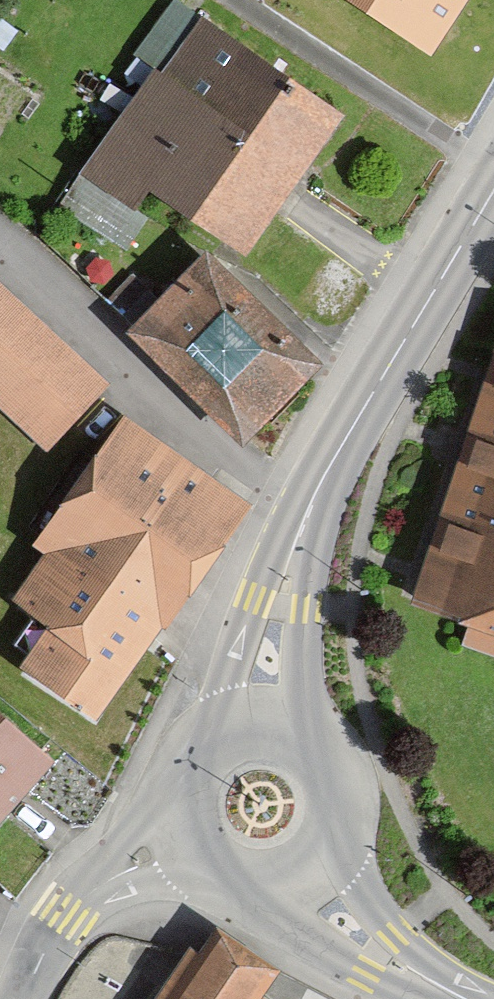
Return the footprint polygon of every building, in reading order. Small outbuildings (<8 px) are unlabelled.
[(428,48),(462,0),(354,0),(428,48)] [(256,261),(354,121),(208,16),(89,173),(146,215),(162,194),(256,261)] [(146,215),(89,173),(63,206),(122,249),(146,215)] [(262,448),(332,368),(212,263),(142,343),(262,448)] [(51,448),(108,386),(0,288),(0,402),(51,448)] [(421,605),(493,630),(493,395),(421,605)] [(137,433),(23,599),(65,627),(35,671),(112,724),(256,515),(137,433)] [(0,719),(0,815),(47,763),(0,719)] [(278,974),(213,930),(197,954),(187,947),(151,998),(261,998),(278,974)]
